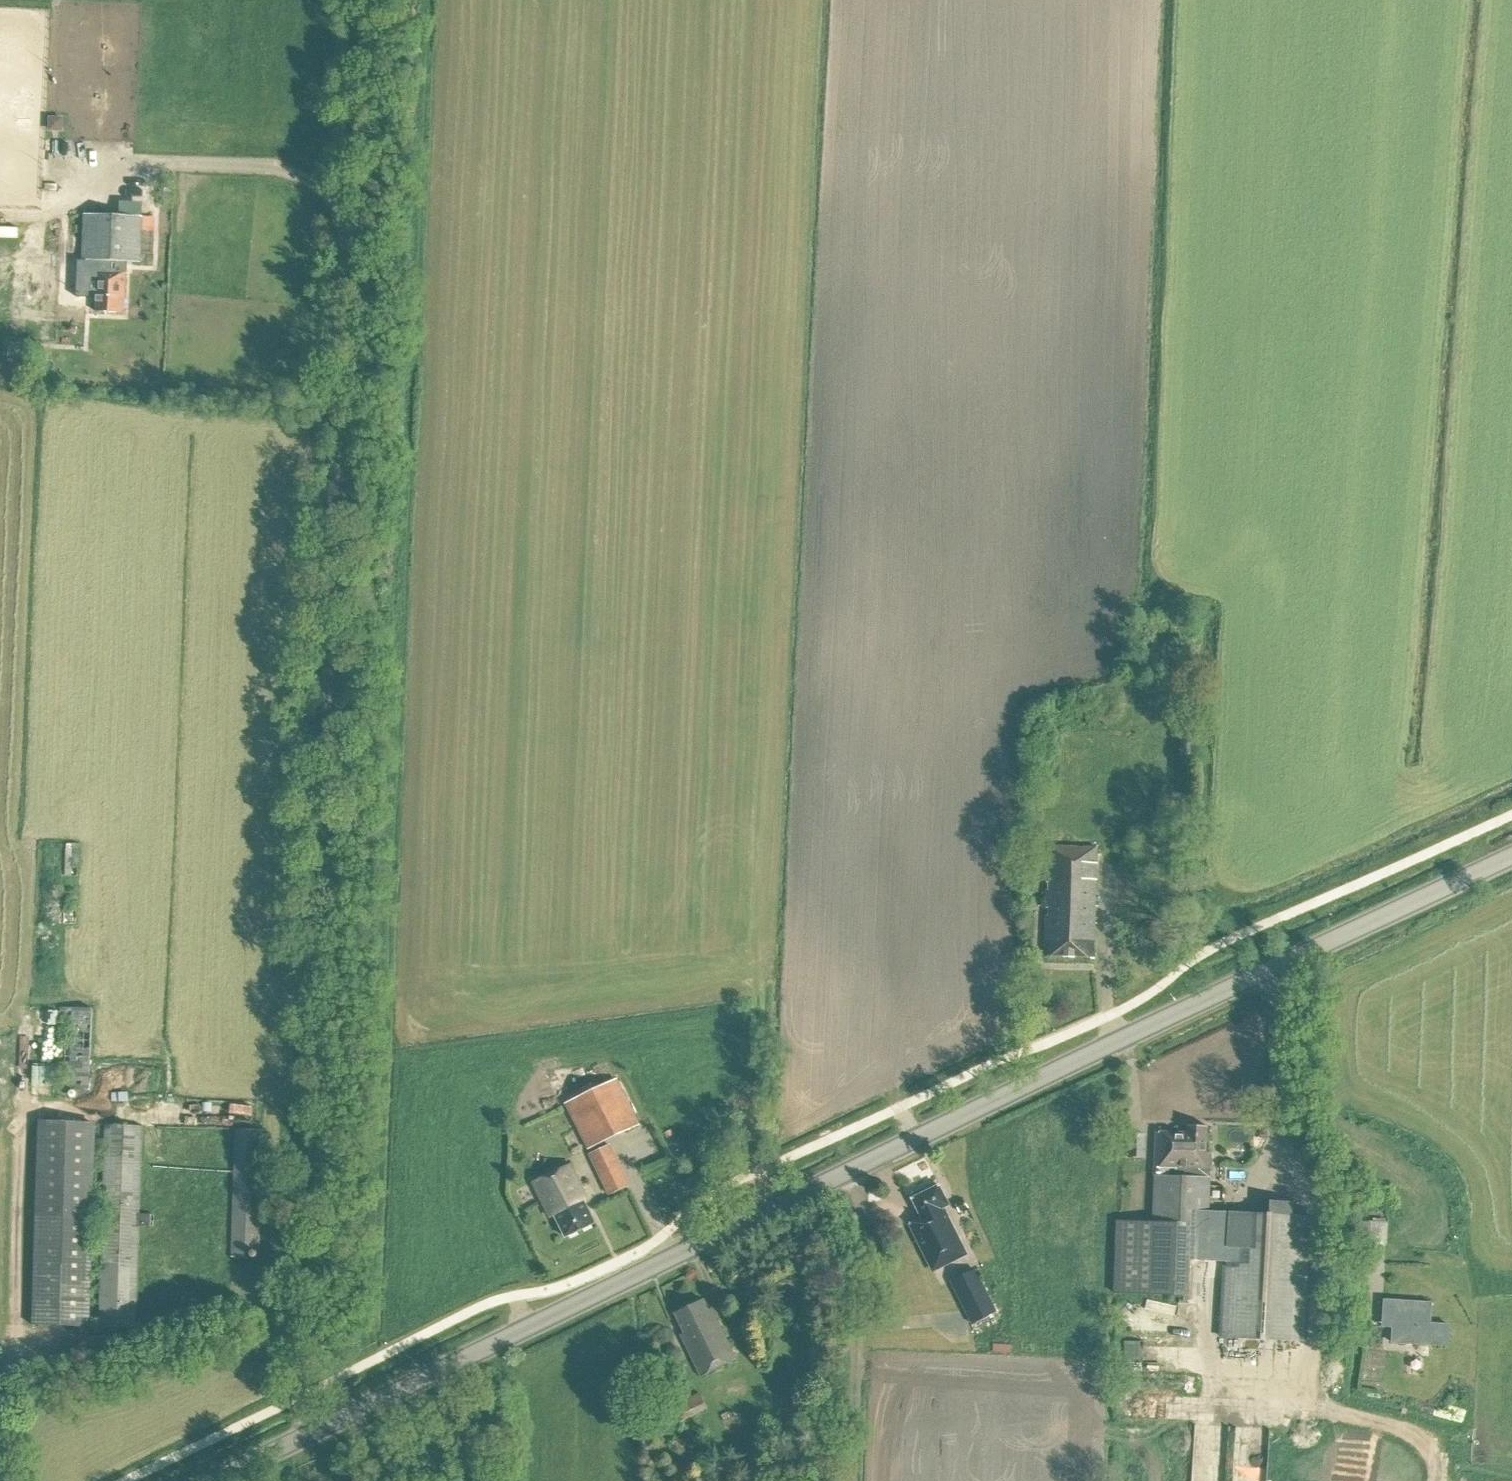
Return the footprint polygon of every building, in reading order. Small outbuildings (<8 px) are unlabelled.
[(119,203),(119,216),(85,214),(83,260),(102,261),(101,271),(96,270),(95,297),(97,297),(97,312),(122,313),(122,298),(125,299),(126,263),(141,263),(142,230),(154,230),(155,217),(142,217),(142,204),(119,203)] [(1030,776),(1029,786),(1043,788),(1044,777),(1030,776)] [(65,844),(64,876),(79,877),(80,844),(65,844)] [(1097,849),(1048,848),(1045,957),(1094,958),(1097,849)] [(57,1089),(89,1090),(92,1010),(60,1008),(57,1089)] [(588,1148),(638,1125),(616,1080),(566,1104),(588,1148)] [(97,1125),(76,1124),(39,1123),(33,1325),(90,1327),(97,1125)] [(136,1328),(139,1226),(154,1226),(154,1215),(140,1214),(142,1126),(106,1125),(100,1327),(136,1328)] [(1303,1341),(1310,1217),(1292,1216),(1293,1203),(1273,1202),(1272,1215),(1208,1211),(1211,1153),(1206,1153),(1207,1126),(1187,1125),(1187,1133),(1156,1132),(1153,1221),(1116,1220),(1113,1293),(1189,1296),(1190,1260),(1207,1261),(1208,1243),(1228,1244),(1223,1337),(1303,1341)] [(236,1129),(232,1257),(250,1257),(249,1251),(259,1251),(263,1130),(236,1129)] [(610,1146),(595,1153),(605,1175),(621,1168),(610,1146)] [(584,1201),(588,1199),(571,1164),(533,1182),(550,1217),(555,1215),(565,1237),(595,1223),(584,1201)] [(921,1218),(909,1224),(933,1271),(967,1254),(944,1208),(949,1205),(939,1185),(912,1199),(921,1218)] [(956,1204),(960,1212),(969,1208),(964,1199),(956,1204)] [(975,1270),(959,1279),(973,1308),(990,1299),(975,1270)] [(1383,1299),(1381,1328),(1391,1328),(1390,1342),(1429,1344),(1448,1345),(1449,1323),(1430,1323),(1431,1301),(1392,1300),(1383,1299)] [(712,1308),(708,1310),(703,1300),(675,1313),(684,1333),(681,1335),(701,1377),(737,1359),(712,1308)] [(654,1396),(670,1429),(708,1410),(700,1393),(680,1403),(672,1387),(654,1396)]
